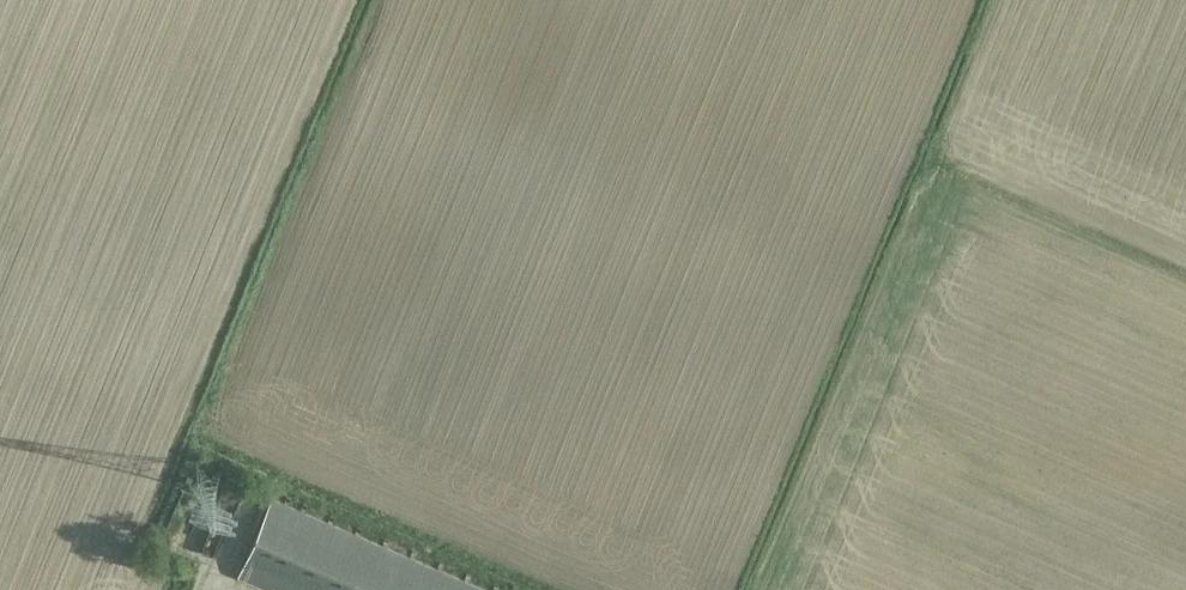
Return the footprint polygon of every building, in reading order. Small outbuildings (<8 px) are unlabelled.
[(242,574),(279,589),(489,589),(274,498),(242,574)]
